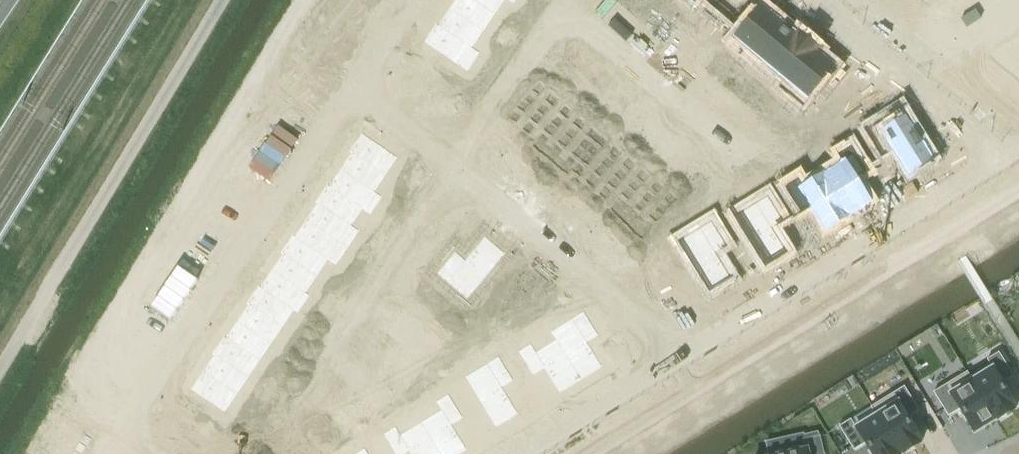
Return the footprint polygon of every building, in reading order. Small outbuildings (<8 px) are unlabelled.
[(449,7),(482,30),(494,13),(475,0),(454,0),(449,7)] [(494,13),(503,0),(475,0),(494,13)] [(535,6),(542,10),(548,1),(548,0),(539,0),(535,6)] [(761,5),(735,36),(753,51),(750,55),(779,20),(761,5)] [(436,22),(436,23),(479,52),(471,46),(482,30),(449,7),(438,23),(436,22)] [(642,7),(637,13),(646,20),(651,14),(642,7)] [(651,14),(646,20),(655,28),(660,22),(651,14)] [(525,20),(519,30),(526,34),(532,25),(525,20)] [(779,20),(750,55),(768,69),(798,33),(798,32),(796,34),(779,20)] [(436,23),(424,40),(467,70),(479,52),(436,23)] [(519,30),(512,39),(519,44),(526,34),(519,30)] [(798,33),(768,69),(768,70),(772,66),(788,80),(782,87),(782,88),(816,48),(798,33)] [(1008,45),(1018,62),(1018,38),(1008,45)] [(816,48),(782,88),(801,103),(833,65),(815,50),(817,48),(816,48)] [(503,54),(496,64),(503,68),(509,58),(503,54)] [(568,60),(563,66),(572,73),(577,67),(568,60)] [(496,64),(490,73),(496,78),(503,68),(496,64)] [(577,67),(572,73),(580,81),(586,75),(577,67)] [(721,72),(716,79),(725,86),(730,80),(721,72)] [(730,80),(725,86),(733,93),(739,87),(730,80)] [(595,83),(590,89),(599,96),(604,90),(595,83)] [(537,85),(512,115),(527,127),(552,97),(537,85)] [(604,90),(599,96),(608,104),(613,98),(604,90)] [(552,97),(527,127),(541,139),(565,109),(552,97)] [(756,102),(751,108),(760,115),(765,109),(756,102)] [(565,109),(541,139),(555,150),(579,120),(565,109)] [(765,109),(760,115),(769,123),(774,117),(765,109)] [(631,112),(626,118),(635,126),(640,120),(631,112)] [(879,121),(867,129),(882,153),(893,146),(909,173),(931,159),(905,117),(884,130),(879,121)] [(579,120),(555,150),(569,162),(594,132),(579,120)] [(645,124),(640,130),(649,137),(654,131),(645,124)] [(654,131),(649,137),(658,145),(663,139),(654,131)] [(361,132),(349,150),(385,174),(397,156),(361,132)] [(600,138),(576,168),(590,180),(615,150),(600,138)] [(843,162),(823,174),(848,215),(869,202),(854,177),(865,170),(850,146),(838,154),(843,162)] [(673,147),(668,153),(676,161),(682,154),(673,147)] [(351,152),(340,168),(381,196),(381,195),(373,190),(385,174),(349,150),(349,151),(351,152)] [(615,150),(590,180),(604,191),(629,161),(615,150)] [(682,154),(676,161),(685,168),(690,162),(682,154)] [(629,161),(604,191),(618,203),(643,173),(629,161)] [(327,183),(326,183),(370,213),(381,196),(340,168),(329,184),(327,183)] [(643,173),(618,203),(632,214),(656,184),(643,173)] [(798,178),(785,186),(800,210),(811,203),(826,228),(848,215),(823,174),(803,187),(798,178)] [(415,180),(408,190),(415,194),(421,185),(415,180)] [(326,183),(315,200),(358,230),(358,229),(351,224),(361,208),(369,213),(370,213),(326,183)] [(656,184),(632,214),(646,226),(671,197),(656,184)] [(408,190),(402,199),(408,204),(415,194),(408,190)] [(767,195),(734,215),(765,266),(787,252),(771,226),(782,219),(767,195)] [(316,203),(305,219),(347,247),(358,230),(315,200),(314,201),(316,203)] [(392,214),(385,223),(392,228),(398,218),(392,214)] [(293,233),(292,234),(335,263),(347,247),(305,219),(294,235),(293,233)] [(711,220),(677,240),(708,291),(731,277),(714,251),(726,244),(711,220)] [(385,223),(379,233),(385,237),(392,228),(385,223)] [(292,234),(280,251),(316,275),(327,258),(335,264),(335,263),(292,234)] [(455,251),(437,272),(467,297),(504,252),(484,236),(465,259),(455,251)] [(369,248),(362,257),(369,262),(375,252),(369,248)] [(282,253),(271,269),(308,295),(309,294),(305,291),(316,275),(280,251),(280,252),(282,253)] [(362,257),(356,267),(362,271),(369,262),(362,257)] [(258,284),(258,285),(297,312),(308,295),(271,269),(260,285),(258,284)] [(346,281),(339,291),(346,295),(353,286),(346,281)] [(258,285),(246,302),(281,326),(293,309),(297,312),(258,285)] [(339,291),(333,301),(339,305),(346,295),(339,291)] [(248,304),(237,320),(270,343),(281,326),(246,302),(248,304)] [(583,310),(550,330),(580,379),(602,366),(586,341),(598,334),(583,310)] [(323,315),(316,325),(323,329),(330,320),(323,315)] [(224,334),(223,335),(259,359),(270,343),(237,320),(226,336),(224,334)] [(316,325),(310,334),(317,339),(323,329),(316,325)] [(530,342),(518,350),(533,374),(544,367),(559,392),(580,379),(550,330),(555,338),(535,351),(530,342)] [(223,335),(212,352),(247,376),(259,359),(223,335)] [(300,349),(294,358),(300,363),(307,353),(300,349)] [(213,354),(202,370),(236,393),(247,376),(212,352),(211,353),(213,354)] [(971,380),(995,419),(1016,406),(1002,383),(1013,376),(998,352),(987,359),(992,367),(971,380)] [(498,355),(464,375),(495,426),(517,412),(501,386),(513,379),(498,355)] [(294,358),(287,368),(294,373),(300,363),(294,358)] [(202,370),(190,388),(224,411),(236,393),(202,370)] [(966,371),(933,392),(948,415),(959,409),(974,432),(995,419),(971,380),(966,371)] [(277,383),(271,392),(277,397),(284,387),(277,383)] [(904,386),(870,407),(875,415),(876,414),(900,453),(922,441),(907,417),(918,410),(904,386)] [(310,389),(305,396),(314,403),(319,397),(310,389)] [(271,392),(264,402),(271,406),(277,397),(271,392)] [(420,421),(440,453),(457,453),(466,448),(451,424),(462,417),(448,393),(435,400),(440,409),(420,421)] [(324,401),(319,407),(328,415),(333,408),(324,401)] [(333,408),(328,415),(337,422),(342,416),(333,408)] [(259,409),(253,419),(259,423),(266,414),(259,409)] [(255,444),(266,453),(272,453),(295,426),(280,414),(255,444)] [(839,426),(853,450),(864,443),(871,453),(900,453),(876,414),(875,415),(855,427),(850,419),(839,426)] [(382,433),(395,453),(402,453),(408,450),(411,453),(440,453),(420,421),(400,433),(395,425),(382,433)] [(272,453),(295,453),(308,438),(295,426),(272,453)] [(819,436),(803,439),(805,448),(781,453),(823,453),(819,436)] [(295,453),(320,453),(323,450),(308,438),(295,453)]
